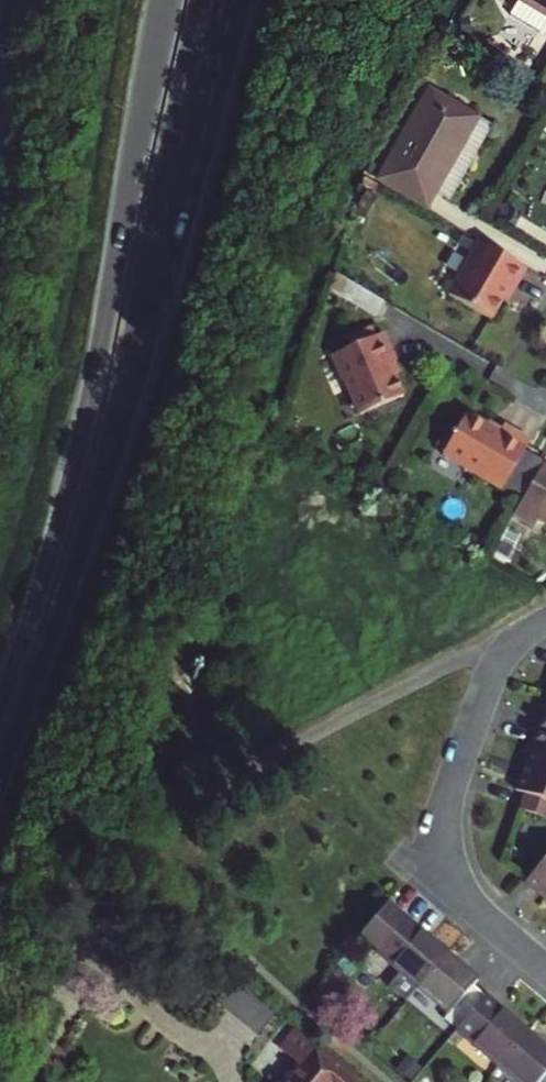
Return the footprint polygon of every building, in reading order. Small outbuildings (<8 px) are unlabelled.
[(545,8),(545,0),(532,0),(545,8)] [(432,84),(379,172),(416,195),(427,178),(436,184),(479,113),(432,84)] [(487,313),(501,289),(508,276),(514,280),(524,263),(478,235),(446,288),(487,313)] [(506,293),(514,280),(508,276),(501,289),(506,293)] [(391,373),(385,362),(392,359),(377,330),(344,345),(331,352),(328,353),(332,361),(329,366),(334,376),(340,377),(357,413),(400,392),(391,373)] [(327,345),(331,352),(344,345),(341,338),(327,345)] [(392,359),(385,362),(391,373),(397,370),(392,359)] [(526,436),(501,421),(497,428),(465,408),(438,450),(495,486),(526,436)] [(539,458),(509,508),(528,519),(533,511),(545,519),(545,462),(539,458)] [(536,737),(524,770),(515,796),(522,799),(517,814),(532,819),(545,825),(545,706),(536,737)] [(523,887),(545,907),(545,861),(542,866),(523,887)] [(388,989),(405,1003),(419,987),(447,954),(403,918),(387,904),(359,938),(376,952),(402,973),(388,989)] [(477,979),(447,954),(419,987),(449,1013),(444,1019),(456,1030),(485,996),(472,985),(477,979)] [(528,1032),(485,996),(456,1030),(499,1065),(528,1032)] [(275,1048),(297,1066),(312,1048),(313,1038),(291,1020),(279,1034),(284,1038),(275,1048)] [(528,1032),(499,1065),(519,1081),(545,1081),(545,1047),(528,1032)] [(312,1048),(297,1066),(284,1081),(354,1081),(312,1048)]
